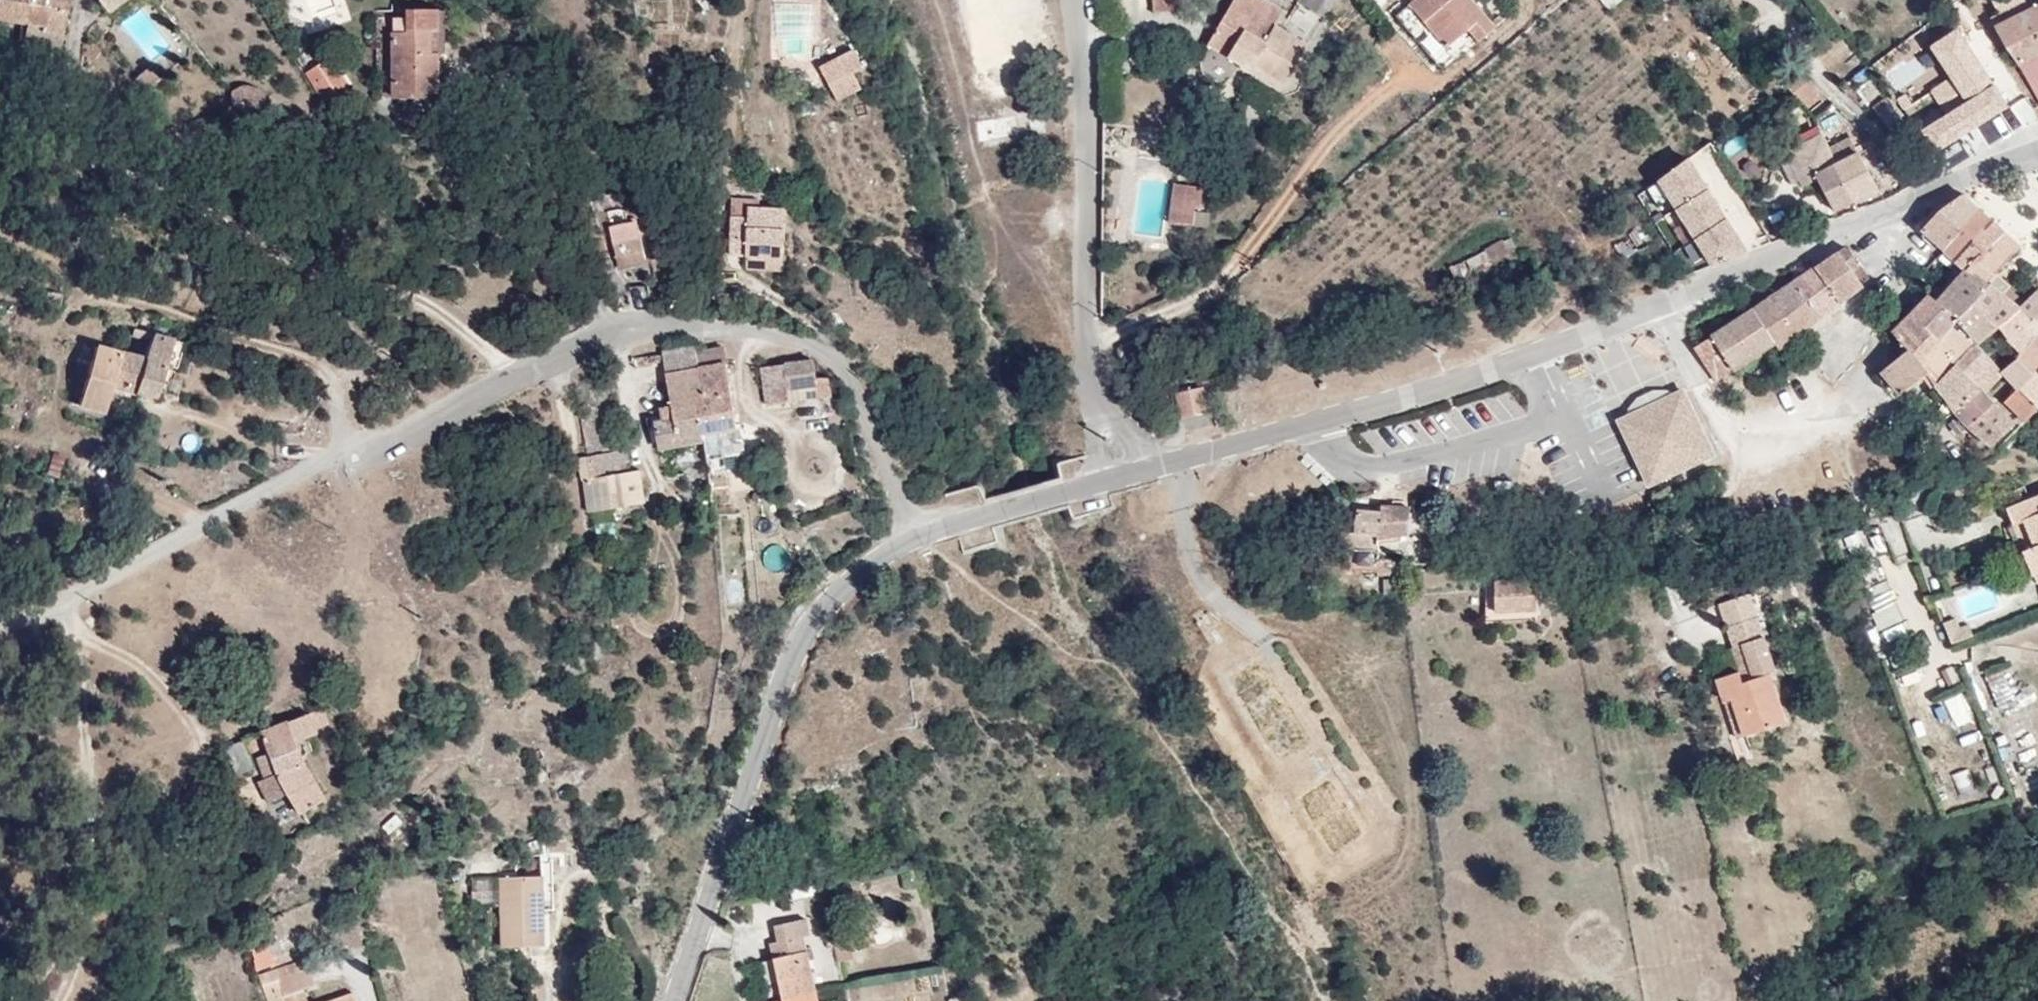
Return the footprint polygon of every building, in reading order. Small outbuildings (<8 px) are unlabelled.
[(29,27),(45,28),(45,39),(65,39),(69,0),(0,0),(0,24),(29,27)] [(95,4),(113,19),(133,0),(95,0),(95,4)] [(1150,12),(1170,10),(1171,0),(1150,0),(1150,12)] [(1210,44),(1231,55),(1225,66),(1223,69),(1238,78),(1241,71),(1278,90),(1300,46),(1270,31),(1282,7),(1270,0),(1235,0),(1210,44)] [(1327,25),(1322,21),(1335,0),(1295,0),(1280,24),(1313,46),(1327,25)] [(1465,24),(1482,10),(1474,0),(1413,0),(1435,28),(1457,12),(1465,24)] [(2019,67),(2037,54),(2037,2),(2025,10),(2020,4),(1990,23),(2004,51),(2019,67)] [(45,28),(29,27),(27,56),(65,60),(65,39),(45,39),(45,28)] [(405,69),(405,27),(385,27),(384,36),(369,36),(367,115),(382,116),(383,108),(408,108),(409,82),(404,81),(405,69)] [(421,27),(405,27),(405,69),(410,69),(418,69),(421,70),(421,27)] [(1231,55),(1210,44),(1205,55),(1225,66),(1231,55)] [(2019,67),(2037,97),(2037,54),(2019,67)] [(330,55),(304,73),(324,102),(350,85),(330,55)] [(852,63),(819,81),(828,97),(861,80),(852,63)] [(410,69),(405,69),(404,81),(409,82),(418,82),(418,69),(410,69)] [(1818,104),(1789,71),(1774,85),(1803,117),(1818,104)] [(262,103),(259,85),(232,88),(234,106),(262,103)] [(1869,105),(1888,130),(1900,120),(1880,96),(1869,105)] [(1728,159),(1745,150),(1737,136),(1720,145),(1728,159)] [(1829,216),(1849,206),(1830,171),(1830,170),(1821,152),(1815,139),(1778,158),(1795,189),(1811,181),(1829,216)] [(1844,142),(1822,154),(1830,170),(1830,171),(1849,206),(1872,193),(1853,158),(1844,142)] [(1748,152),(1731,163),(1740,176),(1757,164),(1748,152)] [(1707,273),(1741,260),(1682,167),(1652,186),(1707,273)] [(1181,208),(1183,186),(1172,185),(1170,207),(1181,208)] [(1199,187),(1183,186),(1181,208),(1170,207),(1170,221),(1190,223),(1191,210),(1197,209),(1199,187)] [(1921,234),(1943,253),(1973,211),(1959,199),(1934,214),(1921,234)] [(751,263),(785,263),(785,210),(751,209),(750,226),(728,225),(728,262),(751,263)] [(1946,256),(1953,263),(1992,227),(1973,211),(1943,253),(1946,256)] [(1781,224),(1767,232),(1774,246),(1788,239),(1781,224)] [(1953,263),(1965,274),(2003,236),(1992,227),(1953,263)] [(1621,258),(1640,250),(1634,236),(1615,244),(1621,258)] [(1965,274),(1979,287),(1986,282),(1993,274),(2003,265),(2018,249),(2014,244),(2003,236),(1965,274)] [(648,255),(642,237),(616,244),(623,264),(648,255)] [(1838,248),(1809,269),(1833,305),(1860,289),(1848,273),(1855,268),(1838,248)] [(785,274),(785,266),(785,263),(751,263),(752,274),(761,274),(785,274)] [(1809,269),(1788,283),(1800,299),(1813,320),(1833,305),(1809,269)] [(1951,330),(1969,351),(1991,331),(1966,301),(1979,287),(1965,274),(1949,290),(1944,296),(1930,308),(1951,330)] [(1986,282),(1999,294),(2005,287),(1993,274),(1986,282)] [(1966,301),(1991,331),(2015,309),(1999,294),(1986,282),(1979,287),(1966,301)] [(1788,283),(1745,311),(1756,329),(1800,299),(1788,283)] [(1924,303),(1930,308),(1944,296),(1938,290),(1924,303)] [(2017,358),(2037,335),(2037,296),(2034,292),(2015,309),(1991,331),(1999,338),(2009,351),(2017,358)] [(1756,329),(1766,344),(1769,351),(1813,320),(1800,299),(1756,329)] [(1933,346),(1951,330),(1930,308),(1924,303),(1910,316),(1933,346)] [(1756,329),(1745,311),(1685,349),(1708,384),(1766,344),(1756,329)] [(1914,387),(1924,378),(1915,364),(1933,346),(1910,316),(1901,325),(1884,342),(1890,348),(1888,353),(1894,361),(1914,387)] [(1924,378),(1933,389),(1969,351),(1951,330),(1933,346),(1915,364),(1924,378)] [(1991,331),(1969,351),(1977,358),(1999,338),(1991,331)] [(137,399),(161,406),(174,353),(176,340),(169,333),(155,332),(152,344),(147,361),(146,365),(137,399)] [(2017,358),(2010,364),(2028,382),(2034,373),(2037,365),(2037,335),(2017,358)] [(1999,338),(1977,358),(1988,371),(2009,351),(1999,338)] [(707,438),(700,368),(699,354),(698,346),(669,349),(674,406),(676,424),(678,438),(666,440),(665,428),(653,429),(655,457),(666,456),(666,461),(708,455),(707,438)] [(81,411),(87,413),(100,352),(96,351),(81,411)] [(1993,393),(2002,385),(1995,379),(1988,371),(1977,358),(1969,351),(1933,389),(1955,419),(1976,399),(1987,386),(1993,393)] [(700,368),(727,359),(727,352),(699,354),(700,368)] [(129,361),(100,354),(87,413),(109,419),(116,394),(121,395),(137,399),(146,365),(129,361)] [(734,434),(727,362),(727,359),(700,368),(707,438),(734,436),(734,434)] [(1898,401),(1914,387),(1894,361),(1876,377),(1898,401)] [(767,409),(795,404),(793,391),(818,387),(817,381),(815,364),(763,371),(767,409)] [(2021,393),(2028,382),(2010,364),(1995,379),(2002,385),(2015,399),(2021,393)] [(833,379),(817,381),(818,387),(820,400),(835,398),(833,379)] [(2037,415),(2037,391),(2033,388),(2028,382),(2021,393),(2015,399),(2034,420),(2037,415)] [(793,391),(795,404),(820,400),(818,387),(793,391)] [(1627,416),(1617,421),(1618,423),(1622,421),(1676,394),(1680,393),(1679,390),(1671,395),(1666,392),(1651,394),(1635,403),(1628,411),(1627,416)] [(1203,392),(1178,397),(1182,421),(1207,416),(1203,392)] [(1622,421),(1618,423),(1647,485),(1711,454),(1680,393),(1676,394),(1705,455),(1651,481),(1622,421)] [(1676,394),(1622,421),(1651,481),(1705,455),(1676,394)] [(1988,409),(1976,399),(1955,419),(1965,431),(1988,409)] [(2033,423),(2034,420),(2015,399),(2001,414),(2013,428),(2019,435),(2033,423)] [(650,503),(655,496),(653,487),(650,487),(644,466),(636,467),(627,441),(616,443),(606,406),(570,414),(589,480),(577,485),(586,519),(588,518),(650,503)] [(676,424),(674,406),(663,407),(664,425),(676,424)] [(1982,458),(1989,454),(2010,436),(1996,419),(1988,409),(1965,431),(1976,443),(1972,448),(1982,458)] [(739,433),(734,434),(734,436),(707,438),(708,455),(710,466),(741,465),(739,433)] [(49,453),(47,474),(62,475),(64,454),(49,453)] [(2037,573),(2037,499),(2004,512),(2010,528),(2024,522),(2033,549),(2020,555),(2028,577),(2037,573)] [(1377,509),(1378,539),(1409,532),(1408,506),(1377,509)] [(1372,513),(1356,512),(1354,536),(1356,536),(1378,539),(1377,509),(1372,510),(1372,513)] [(2024,522),(2010,528),(2020,555),(2033,549),(2024,522)] [(1856,527),(1838,540),(1850,558),(1869,545),(1856,527)] [(1409,532),(1378,539),(1379,546),(1410,537),(1409,532)] [(1379,546),(1378,539),(1356,536),(1356,556),(1379,556),(1379,546)] [(783,541),(764,553),(776,571),(794,560),(783,541)] [(2028,577),(2034,585),(2037,584),(2037,573),(2028,577)] [(1496,583),(1494,610),(1535,610),(1536,583),(1496,583)] [(1954,618),(1943,623),(1951,645),(1973,636),(1969,624),(1957,628),(1954,618)] [(1878,625),(1879,638),(1903,635),(1901,622),(1878,625)] [(1764,623),(1737,631),(1741,651),(1750,649),(1756,682),(1749,683),(1760,737),(1785,730),(1770,679),(1778,677),(1764,623)] [(1741,651),(1737,631),(1729,634),(1734,652),(1741,651)] [(1751,740),(1760,737),(1749,683),(1747,676),(1722,680),(1729,705),(1740,703),(1751,740)] [(1958,684),(1936,694),(1952,729),(1973,719),(1958,684)] [(1741,743),(1751,740),(1740,703),(1729,705),(1741,743)] [(304,746),(314,741),(311,736),(319,727),(311,719),(266,738),(284,784),(261,793),(268,812),(292,804),(297,816),(317,805),(299,763),(309,758),(304,746)] [(2014,743),(2020,763),(2036,758),(2030,738),(2014,743)] [(320,740),(305,748),(329,799),(345,792),(320,740)] [(244,747),(223,756),(226,763),(236,790),(257,781),(244,747)] [(385,827),(404,839),(412,826),(393,814),(385,827)] [(554,914),(556,858),(545,858),(544,879),(504,881),(504,951),(545,951),(545,914),(554,914)] [(472,905),(495,903),(493,876),(470,878),(472,905)] [(769,943),(771,956),(805,949),(802,934),(807,934),(804,920),(775,926),(778,941),(769,943)] [(843,934),(831,938),(838,962),(850,959),(843,934)] [(252,955),(260,970),(277,962),(269,947),(252,955)] [(805,949),(771,956),(780,998),(781,1000),(817,1000),(805,949)] [(267,987),(303,974),(301,967),(264,979),(267,987)] [(303,974),(267,987),(273,1000),(310,1000),(308,993),(317,990),(311,972),(303,974)]
